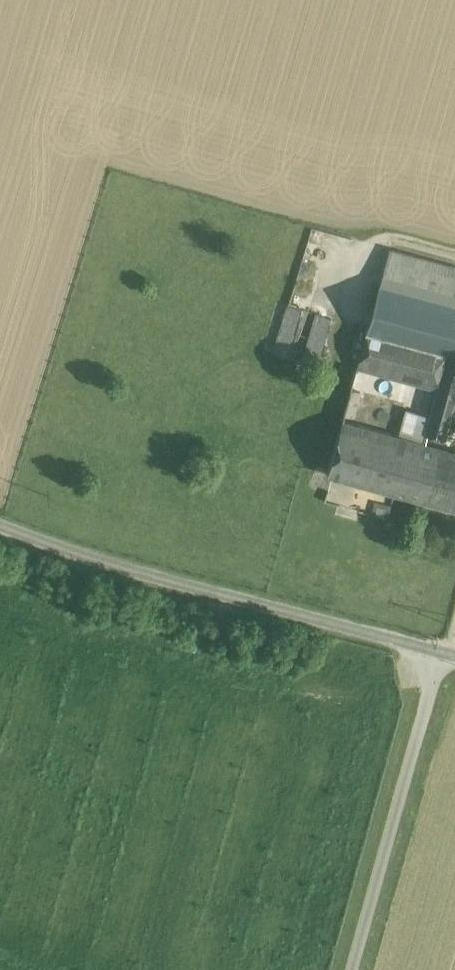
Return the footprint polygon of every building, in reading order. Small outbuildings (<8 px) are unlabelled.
[(390,249),(380,282),(454,303),(454,267),(390,249)] [(380,282),(367,331),(447,354),(454,356),(454,303),(380,282)] [(287,306),(273,354),(285,357),(299,309),(287,306)] [(316,315),(302,362),(316,365),(329,319),(316,315)] [(447,354),(367,331),(357,365),(437,389),(447,354)] [(424,433),(445,438),(454,404),(454,356),(447,354),(437,389),(424,433)] [(352,388),(344,413),(353,415),(361,391),(352,388)] [(407,410),(401,430),(412,433),(417,413),(407,410)] [(408,438),(343,420),(329,474),(393,492),(408,438)] [(408,438),(393,492),(454,509),(454,452),(408,438)]
